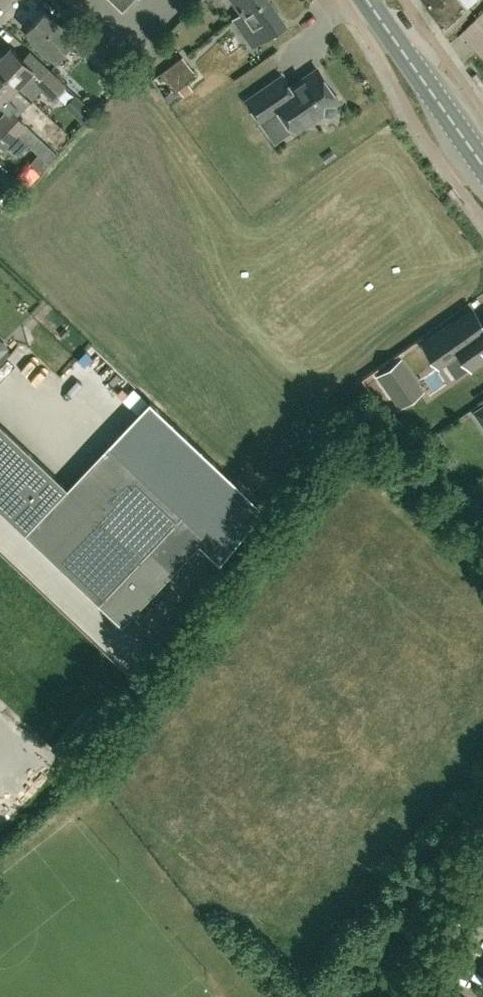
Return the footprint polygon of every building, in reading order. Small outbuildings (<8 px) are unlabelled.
[(122,8),(130,0),(114,0),(122,8)] [(262,0),(236,0),(244,12),(235,18),(236,20),(244,12),(262,0)] [(236,20),(253,44),(262,38),(286,22),(271,0),(262,0),(244,12),(236,20)] [(68,32),(63,27),(45,10),(28,28),(38,37),(35,41),(58,63),(76,41),(67,33),(68,32)] [(78,46),(81,49),(107,73),(117,64),(107,55),(110,52),(89,34),(78,46)] [(31,99),(41,88),(51,98),(66,83),(30,50),(23,57),(11,46),(0,58),(0,70),(31,99)] [(173,92),(178,88),(184,96),(193,90),(187,82),(197,75),(183,55),(152,78),(164,96),(172,90),(173,92)] [(36,132),(27,124),(26,125),(10,110),(14,105),(20,111),(31,99),(0,70),(0,102),(1,102),(9,109),(1,118),(24,140),(25,140),(27,142),(33,148),(42,138),(36,132)] [(283,115),(300,137),(327,117),(331,119),(335,119),(339,117),(340,112),(339,108),(343,105),(320,74),(294,93),(285,82),(251,107),(266,127),(283,115)] [(56,117),(72,135),(85,122),(69,105),(56,117)] [(7,145),(13,150),(21,150),(27,144),(24,141),(24,140),(1,118),(0,119),(0,144),(4,148),(7,145)] [(472,308),(423,342),(439,365),(460,351),(471,367),(482,359),(482,319),(481,321),(472,308)] [(423,390),(400,358),(377,374),(400,406),(423,390)] [(459,457),(467,473),(482,465),(482,435),(477,422),(461,430),(471,451),(459,457)] [(99,601),(175,520),(199,542),(219,562),(264,508),(178,427),(96,514),(67,487),(0,423),(0,508),(99,601)]
